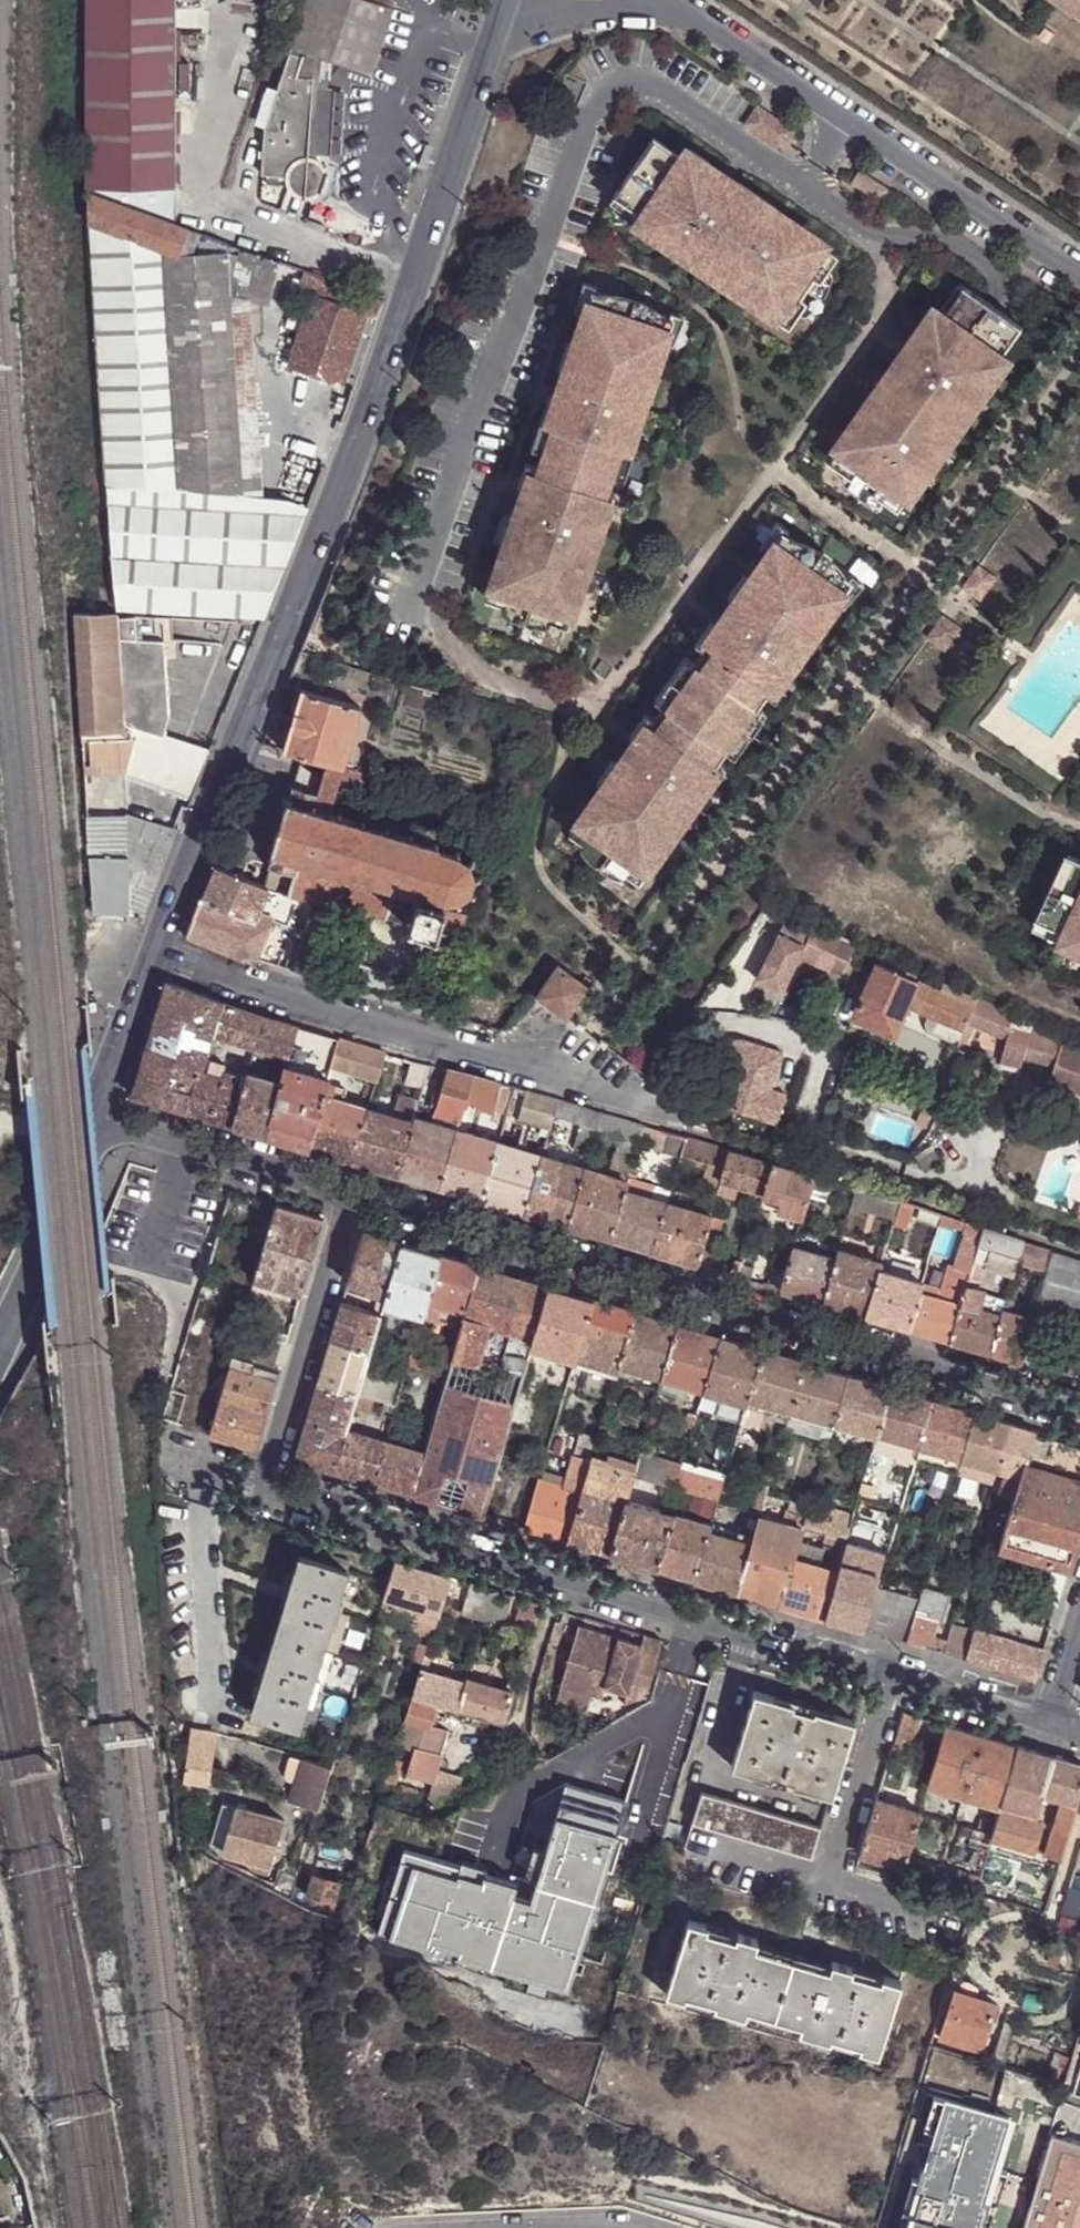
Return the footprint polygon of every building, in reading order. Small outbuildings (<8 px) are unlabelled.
[(89,194),(178,224),(180,0),(89,0),(89,194)] [(319,56),(367,74),(390,8),(364,0),(304,0),(288,46),(292,47),(319,56)] [(1050,0),(1079,21),(1079,0),(1050,0)] [(319,87),(319,56),(292,47),(266,128),(262,175),(267,175),(266,183),(288,187),(293,194),(301,198),(312,198),(320,193),(325,187),(326,178),(323,168),(320,166),(319,87)] [(756,108),(743,127),(781,153),(794,133),(756,108)] [(655,137),(608,208),(789,330),(837,259),(655,137)] [(860,175),(853,187),(880,205),(888,193),(860,175)] [(178,224),(89,194),(116,588),(117,608),(266,614),(321,473),(303,467),(292,498),(264,497),(243,495),(230,297),(253,300),(280,305),(291,280),(294,264),(178,224)] [(371,220),(316,200),(311,216),(366,235),(371,220)] [(355,383),(385,295),(306,268),(298,291),(313,297),(291,362),(355,383)] [(959,284),(834,464),(904,513),(1029,333),(959,284)] [(592,295),(487,603),(568,631),(673,322),(592,295)] [(264,497),(253,300),(230,297),(243,495),(264,497)] [(342,420),(348,405),(335,400),(330,415),(342,420)] [(571,837),(641,886),(779,690),(853,585),(783,536),(628,756),(571,837)] [(165,619),(74,614),(95,914),(104,911),(146,916),(181,827),(129,812),(133,772),(194,795),(212,750),(164,740),(169,722),(165,619)] [(299,689),(280,749),(302,756),(339,768),(358,709),(299,689)] [(339,768),(302,756),(293,784),(296,785),(296,787),(315,793),(313,802),(311,808),(324,812),(339,768)] [(296,785),(293,784),(291,787),(289,786),(288,790),(290,791),(287,801),(307,806),(309,801),(313,802),(315,793),(296,787),(296,785)] [(330,814),(324,812),(311,808),(313,802),(309,801),(307,806),(287,801),(284,800),(283,804),(286,805),(284,810),(273,843),(272,848),(269,847),(268,851),(271,852),(291,858),(289,864),(293,865),(294,860),(314,866),(313,872),(317,873),(319,867),(339,873),(337,879),(342,880),(344,875),(363,881),(361,886),(365,887),(366,882),(386,888),(383,901),(380,901),(378,904),(381,905),(379,909),(383,910),(385,906),(404,912),(404,917),(407,917),(408,914),(412,915),(412,912),(409,909),(412,898),(417,899),(418,897),(431,902),(430,907),(433,908),(449,903),(451,909),(453,908),(451,901),(464,895),(469,898),(471,895),(466,891),(470,880),(476,880),(476,876),(470,876),(465,861),(470,857),(468,854),(462,857),(451,852),(452,845),(449,844),(447,851),(433,847),(434,843),(431,842),(433,833),(437,833),(438,830),(434,829),(436,825),(433,825),(432,828),(412,822),(412,817),(409,817),(407,821),(405,820),(404,824),(406,825),(403,837),(383,830),(384,825),(381,823),(379,830),(360,823),(362,817),(358,816),(355,822),(335,815),(336,810),(332,809),(330,814)] [(273,843),(284,810),(276,808),(265,840),(273,843)] [(266,865),(265,869),(269,869),(270,865),(289,872),(293,865),(289,864),(291,858),(271,852),(267,862),(264,861),(263,864),(266,865)] [(1075,853),(1057,892),(1040,931),(1079,949),(1079,855),(1075,853)] [(289,872),(284,892),(332,908),(334,903),(401,924),(402,922),(405,922),(407,917),(404,917),(404,912),(385,906),(383,910),(379,909),(381,905),(378,904),(380,901),(383,901),(386,888),(366,882),(365,887),(361,886),(363,881),(344,875),(342,880),(337,879),(339,873),(319,867),(317,873),(313,872),(314,866),(294,860),(293,865),(289,872)] [(260,886),(282,893),(284,892),(289,872),(270,865),(269,869),(265,869),(260,886)] [(213,867),(199,898),(197,897),(183,932),(251,959),(252,956),(274,964),(282,937),(296,942),(308,902),(282,893),(260,886),(213,867)] [(438,909),(433,908),(430,907),(416,902),(417,899),(412,898),(409,909),(412,912),(412,915),(408,914),(407,917),(405,922),(402,922),(401,924),(404,926),(403,928),(406,929),(407,926),(430,933),(429,936),(433,938),(434,935),(438,936),(439,932),(435,931),(441,913),(444,914),(444,912),(441,911),(443,907),(440,906),(438,909)] [(439,932),(438,936),(450,939),(449,942),(452,942),(461,913),(443,907),(441,911),(444,912),(444,914),(441,913),(435,931),(439,932)] [(800,959),(815,928),(791,916),(760,975),(785,989),(800,959)] [(815,928),(800,959),(829,973),(843,974),(856,948),(815,928)] [(864,950),(856,948),(843,974),(851,977),(864,950)] [(535,998),(566,1019),(588,988),(552,962),(537,981),(544,985),(535,998)] [(881,965),(879,964),(855,1016),(892,1034),(906,1005),(929,1015),(963,1031),(966,1024),(973,1008),(939,992),(914,980),(906,977),(885,967),(881,965)] [(906,977),(914,980),(917,975),(908,972),(906,977)] [(165,982),(149,1035),(203,1053),(207,1046),(209,1037),(255,1050),(265,1017),(165,982)] [(939,992),(973,1008),(976,1002),(942,986),(939,992)] [(976,1002),(973,1008),(966,1024),(1007,1040),(1000,1064),(1021,1069),(1023,1060),(1031,1033),(1033,1026),(976,1002)] [(963,1031),(929,1015),(924,1026),(928,1033),(951,1044),(959,1042),(963,1031)] [(295,1028),(265,1017),(255,1050),(279,1057),(276,1066),(283,1068),(295,1028)] [(283,1068),(264,1136),(306,1148),(322,1098),(325,1085),(339,1040),(306,1030),(302,1048),(316,1052),(308,1075),(283,1068)] [(1062,1045),(1031,1033),(1023,1060),(1053,1068),(1062,1045)] [(131,1096),(186,1113),(198,1073),(203,1053),(149,1035),(131,1096)] [(383,1053),(339,1040),(325,1085),(332,1086),(337,1071),(374,1082),(383,1053)] [(722,1106),(776,1125),(786,1096),(770,1090),(783,1054),(742,1041),(724,1041),(712,1074),(730,1080),(722,1106)] [(1057,1068),(1079,1077),(1079,1052),(1066,1047),(1057,1068)] [(428,1064),(408,1060),(402,1083),(421,1088),(428,1064)] [(247,1081),(233,1127),(264,1136),(283,1068),(276,1066),(271,1083),(256,1079),(260,1068),(250,1065),(247,1081)] [(414,1108),(410,1123),(396,1174),(437,1187),(454,1130),(463,1102),(470,1076),(446,1068),(430,1123),(419,1120),(421,1110),(414,1108)] [(198,1073),(186,1113),(233,1127),(247,1081),(223,1074),(221,1080),(198,1073)] [(507,1085),(470,1076),(463,1102),(498,1112),(507,1085)] [(556,1099),(523,1090),(513,1121),(547,1131),(551,1116),(556,1099)] [(322,1098),(306,1148),(350,1162),(366,1110),(322,1098)] [(601,1112),(556,1099),(551,1116),(577,1123),(596,1128),(601,1112)] [(410,1123),(366,1110),(350,1162),(396,1174),(410,1123)] [(642,1125),(601,1112),(596,1128),(620,1137),(616,1152),(632,1158),(637,1142),(642,1125)] [(596,1128),(577,1123),(571,1148),(578,1149),(588,1152),(596,1128)] [(654,1128),(642,1125),(637,1142),(649,1144),(654,1128)] [(454,1130),(437,1187),(479,1200),(496,1142),(454,1130)] [(685,1138),(665,1132),(658,1155),(678,1161),(679,1156),(685,1138)] [(727,1150),(685,1138),(679,1156),(706,1165),(701,1180),(718,1185),(719,1181),(727,1150)] [(539,1155),(496,1142),(479,1200),(522,1212),(539,1155)] [(917,1157),(933,1150),(929,1145),(915,1153),(917,1157)] [(578,1167),(539,1155),(522,1212),(566,1226),(583,1168),(588,1152),(578,1149),(576,1156),(581,1158),(578,1167)] [(771,1163),(727,1150),(719,1181),(762,1193),(771,1163)] [(938,1163),(933,1150),(917,1157),(924,1171),(938,1163)] [(632,1158),(616,1152),(608,1176),(626,1181),(626,1177),(632,1158)] [(812,1176),(771,1163),(762,1193),(758,1204),(800,1216),(807,1194),(812,1176)] [(583,1168),(566,1226),(609,1239),(623,1189),(626,1181),(608,1176),(583,1168)] [(834,1182),(812,1176),(807,1194),(827,1200),(834,1182)] [(649,1183),(626,1177),(626,1181),(623,1189),(645,1195),(649,1183)] [(623,1189),(609,1239),(652,1251),(667,1202),(669,1189),(663,1187),(659,1200),(645,1195),(623,1189)] [(899,1202),(855,1188),(850,1208),(893,1220),(899,1202)] [(217,1234),(265,1248),(278,1207),(266,1204),(264,1210),(227,1200),(217,1234)] [(667,1202),(652,1251),(694,1264),(703,1233),(709,1214),(667,1202)] [(912,1205),(899,1202),(893,1220),(891,1227),(904,1230),(912,1205)] [(1073,1206),(1070,1217),(1079,1220),(1079,1208),(1073,1206)] [(265,1248),(255,1283),(300,1297),(323,1220),(278,1207),(265,1248)] [(722,1219),(709,1214),(703,1233),(716,1237),(722,1219)] [(951,1219),(941,1215),(939,1225),(949,1228),(951,1219)] [(983,1229),(965,1223),(961,1236),(955,1266),(951,1264),(943,1291),(921,1284),(919,1293),(909,1328),(950,1340),(965,1287),(973,1261),(978,1242),(983,1229)] [(1024,1243),(983,1229),(978,1242),(973,1261),(987,1265),(990,1251),(1019,1260),(1024,1243)] [(386,1295),(401,1242),(362,1230),(347,1283),(358,1287),(386,1295)] [(703,1233),(694,1264),(707,1267),(716,1237),(703,1233)] [(383,1302),(423,1313),(440,1253),(401,1242),(386,1295),(383,1302)] [(1053,1251),(1024,1243),(1019,1260),(1048,1268),(1053,1251)] [(833,1260),(791,1247),(782,1275),(778,1289),(821,1302),(833,1260)] [(837,1251),(833,1260),(821,1302),(866,1315),(879,1270),(881,1263),(837,1251)] [(990,1251),(987,1265),(1015,1274),(1019,1260),(990,1251)] [(1053,1251),(1048,1268),(1036,1307),(1079,1319),(1079,1318),(1079,1260),(1053,1251)] [(458,1337),(480,1265),(440,1253),(423,1313),(419,1325),(448,1334),(458,1337)] [(987,1265),(973,1261),(965,1287),(978,1291),(987,1265)] [(737,1276),(739,1268),(730,1264),(727,1274),(737,1276)] [(451,1363),(524,1368),(532,1346),(549,1286),(480,1265),(458,1337),(453,1354),(451,1363)] [(879,1270),(866,1315),(909,1328),(919,1293),(921,1284),(921,1282),(879,1270)] [(769,1271),(765,1285),(778,1289),(782,1275),(769,1271)] [(222,1285),(203,1279),(201,1287),(187,1332),(206,1338),(222,1285)] [(341,1304),(352,1308),(358,1287),(347,1283),(341,1304)] [(548,1351),(575,1360),(593,1300),(549,1286),(532,1346),(548,1351)] [(965,1287),(950,1340),(991,1353),(1001,1317),(978,1311),(983,1292),(978,1291),(965,1287)] [(617,1372),(619,1366),(635,1312),(593,1300),(575,1360),(617,1372)] [(329,1342),(368,1354),(379,1316),(352,1308),(341,1304),(329,1342)] [(619,1366),(662,1378),(678,1325),(635,1312),(619,1366)] [(1001,1317),(991,1353),(1020,1361),(1026,1342),(1032,1321),(1003,1313),(1001,1317)] [(705,1391),(721,1338),(678,1325),(662,1378),(705,1391)] [(231,1361),(271,1373),(279,1347),(239,1333),(231,1361)] [(279,1347),(285,1348),(288,1335),(282,1333),(279,1347)] [(704,1395),(746,1406),(762,1350),(721,1338),(705,1391),(704,1395)] [(317,1383),(356,1395),(363,1373),(368,1354),(329,1342),(317,1383)] [(411,1353),(451,1363),(453,1354),(415,1342),(411,1353)] [(1026,1342),(1020,1361),(1046,1368),(1051,1351),(1026,1342)] [(787,1424),(805,1363),(762,1350),(746,1406),(739,1428),(758,1434),(763,1417),(787,1424)] [(565,1396),(575,1360),(548,1351),(538,1388),(565,1396)] [(446,1377),(451,1363),(411,1353),(408,1365),(446,1377)] [(254,1450),(276,1375),(271,1373),(231,1361),(208,1436),(254,1450)] [(413,1494),(482,1515),(508,1425),(516,1397),(524,1368),(451,1363),(446,1377),(424,1452),(413,1494)] [(830,1437),(834,1425),(848,1376),(805,1363),(787,1424),(794,1428),(798,1413),(826,1421),(823,1435),(830,1437)] [(363,1373),(356,1395),(374,1401),(388,1405),(394,1382),(363,1373)] [(877,1435),(890,1389),(848,1376),(834,1425),(876,1437),(877,1435)] [(345,1431),(346,1428),(351,1409),(356,1395),(317,1383),(306,1420),(345,1431)] [(887,1437),(920,1446),(933,1401),(890,1389),(877,1435),(887,1437)] [(612,1392),(609,1401),(619,1403),(622,1394),(612,1392)] [(369,1414),(374,1401),(356,1395),(351,1409),(369,1414)] [(516,1397),(508,1425),(525,1429),(532,1402),(516,1397)] [(920,1446),(962,1460),(975,1414),(933,1401),(920,1446)] [(687,1425),(695,1428),(702,1405),(695,1403),(687,1425)] [(794,1428),(823,1435),(826,1421),(798,1413),(794,1428)] [(998,1470),(1011,1425),(975,1414),(962,1460),(998,1470)] [(294,1459),(333,1471),(345,1431),(306,1420),(294,1459)] [(1014,1500),(1034,1432),(1011,1425),(998,1470),(994,1482),(990,1493),(1014,1500)] [(333,1471),(373,1483),(386,1440),(346,1428),(345,1431),(333,1471)] [(1034,1432),(1014,1500),(1000,1548),(1069,1569),(1079,1531),(1079,1445),(1034,1432)] [(881,1454),(887,1437),(877,1435),(876,1437),(871,1452),(881,1454)] [(373,1483),(413,1494),(424,1452),(386,1440),(373,1483)] [(582,1495),(593,1455),(596,1444),(582,1440),(577,1457),(573,1455),(562,1489),(582,1495)] [(957,1474),(958,1471),(962,1460),(920,1446),(914,1462),(957,1474)] [(677,1489),(682,1472),(684,1467),(640,1452),(635,1468),(634,1476),(677,1489)] [(568,1541),(610,1554),(626,1500),(631,1484),(634,1476),(635,1468),(593,1455),(582,1495),(578,1504),(568,1541)] [(958,1471),(994,1482),(998,1470),(962,1460),(958,1471)] [(688,1492),(717,1501),(721,1492),(723,1480),(725,1472),(718,1470),(715,1481),(682,1472),(677,1489),(688,1492)] [(665,1502),(673,1504),(674,1500),(677,1489),(634,1476),(631,1484),(666,1496),(665,1502)] [(723,1480),(721,1492),(729,1494),(733,1483),(723,1480)] [(685,1503),(688,1492),(677,1489),(674,1500),(685,1503)] [(763,1504),(765,1495),(767,1492),(756,1490),(746,1529),(755,1532),(758,1519),(763,1504)] [(526,1528),(568,1541),(578,1504),(537,1491),(526,1528)] [(795,1514),(806,1517),(808,1508),(765,1495),(763,1504),(795,1514)] [(610,1554),(655,1567),(671,1514),(626,1500),(610,1554)] [(845,1539),(847,1530),(852,1517),(809,1505),(808,1508),(806,1517),(803,1527),(822,1533),(845,1539)] [(708,1532),(710,1525),(671,1514),(655,1567),(694,1578),(708,1532)] [(737,1591),(781,1603),(798,1543),(803,1527),(806,1517),(795,1514),(791,1528),(758,1519),(755,1532),(752,1538),(750,1544),(737,1591)] [(750,1544),(752,1538),(710,1525),(708,1532),(750,1544)] [(842,1547),(840,1557),(850,1561),(858,1534),(847,1530),(845,1539),(842,1547)] [(694,1578),(737,1591),(750,1544),(708,1532),(694,1578)] [(820,1541),(842,1547),(845,1539),(822,1533),(820,1541)] [(781,1603),(822,1616),(825,1606),(827,1601),(831,1588),(835,1573),(812,1566),(818,1549),(798,1543),(781,1603)] [(314,1550),(310,1557),(344,1568),(347,1560),(314,1550)] [(344,1568),(310,1557),(297,1554),(252,1713),(299,1726),(344,1568)] [(415,1606),(436,1612),(447,1575),(391,1558),(382,1597),(392,1600),(415,1606)] [(474,1616),(483,1618),(486,1609),(492,1588),(471,1582),(465,1603),(476,1607),(474,1616)] [(864,1629),(907,1642),(920,1598),(877,1586),(867,1619),(864,1629)] [(831,1588),(827,1601),(838,1604),(842,1591),(831,1588)] [(972,1611),(981,1613),(986,1594),(977,1592),(972,1611)] [(907,1642),(925,1647),(931,1630),(935,1630),(942,1604),(940,1603),(940,1599),(921,1593),(920,1598),(907,1642)] [(382,1597),(375,1616),(386,1619),(392,1600),(382,1597)] [(531,1621),(537,1602),(518,1597),(513,1617),(531,1621)] [(406,1629),(428,1635),(436,1612),(415,1606),(410,1621),(408,1621),(406,1629)] [(822,1616),(864,1629),(867,1619),(825,1606),(822,1616)] [(944,1653),(967,1659),(976,1631),(952,1624),(944,1653)] [(660,1639),(641,1633),(638,1644),(576,1625),(557,1683),(599,1696),(602,1685),(623,1692),(619,1703),(642,1695),(660,1639)] [(1036,1679),(1045,1650),(976,1630),(976,1631),(967,1659),(1036,1679)] [(409,1665),(419,1668),(426,1644),(417,1641),(409,1665)] [(419,1668),(412,1694),(434,1701),(455,1708),(463,1682),(419,1668)] [(463,1682),(455,1708),(500,1721),(510,1692),(464,1678),(463,1682)] [(791,1704),(793,1701),(754,1690),(731,1766),(829,1796),(833,1796),(854,1721),(816,1708),(815,1711),(803,1708),(791,1704)] [(795,1697),(793,1701),(791,1704),(803,1708),(805,1701),(795,1697)] [(410,1700),(405,1719),(426,1725),(432,1707),(410,1700)] [(901,1711),(891,1746),(908,1753),(920,1715),(901,1711)] [(938,1741),(944,1722),(928,1718),(922,1736),(938,1741)] [(405,1719),(397,1742),(413,1746),(440,1754),(447,1731),(426,1725),(405,1719)] [(925,1783),(999,1805),(1001,1802),(1017,1744),(944,1722),(938,1741),(925,1783)] [(188,1770),(205,1772),(211,1730),(193,1724),(188,1770)] [(1079,1788),(1079,1764),(1017,1744),(1001,1802),(1036,1812),(1042,1793),(1061,1798),(1076,1803),(1079,1788)] [(440,1754),(413,1746),(404,1777),(431,1786),(432,1781),(440,1754)] [(612,1784),(593,1750),(524,1787),(549,1833),(569,1823),(563,1811),(612,1784)] [(294,1791),(322,1799),(331,1766),(291,1754),(288,1762),(291,1769),(300,1772),(294,1791)] [(205,1772),(188,1770),(186,1786),(203,1787),(205,1772)] [(458,1788),(432,1781),(431,1786),(424,1809),(448,1816),(458,1788)] [(701,1791),(691,1820),(810,1859),(819,1828),(701,1791)] [(1044,1854),(1059,1859),(1076,1803),(1061,1798),(1044,1854)] [(901,1866),(902,1865),(905,1851),(917,1811),(876,1799),(859,1854),(901,1866)] [(269,1886),(281,1846),(288,1823),(226,1804),(209,1857),(269,1886)] [(991,1835),(990,1838),(1032,1850),(1040,1822),(1033,1820),(1034,1815),(999,1805),(991,1835)] [(968,1870),(977,1884),(979,1873),(990,1838),(991,1835),(970,1829),(966,1840),(976,1843),(968,1870)] [(436,1851),(409,1939),(589,1994),(623,1909),(592,1896),(594,1883),(479,1849),(473,1859),(436,1851)] [(902,1865),(977,1884),(968,1870),(905,1851),(902,1865)] [(333,1904),(339,1884),(314,1876),(307,1896),(333,1904)] [(1079,1925),(1079,1924),(1079,1891),(1069,1887),(1063,1906),(1059,1919),(1079,1925)] [(878,2054),(900,1976),(882,1972),(880,1976),(851,1968),(852,1964),(832,1958),(830,1966),(755,1944),(757,1936),(737,1930),(735,1934),(708,1926),(708,1923),(689,1917),(668,1994),(687,1999),(688,1995),(716,2003),(715,2008),(736,2014),(738,2005),(812,2027),(811,2034),(831,2040),(832,2036),(862,2045),(860,2050),(878,2054)] [(938,2034),(981,2048),(995,1999),(953,1985),(938,2034)] [(905,2227),(985,2227),(1011,2114),(934,2097),(905,2227)] [(1052,2125),(1022,2227),(1079,2227),(1079,2134),(1052,2125)]
